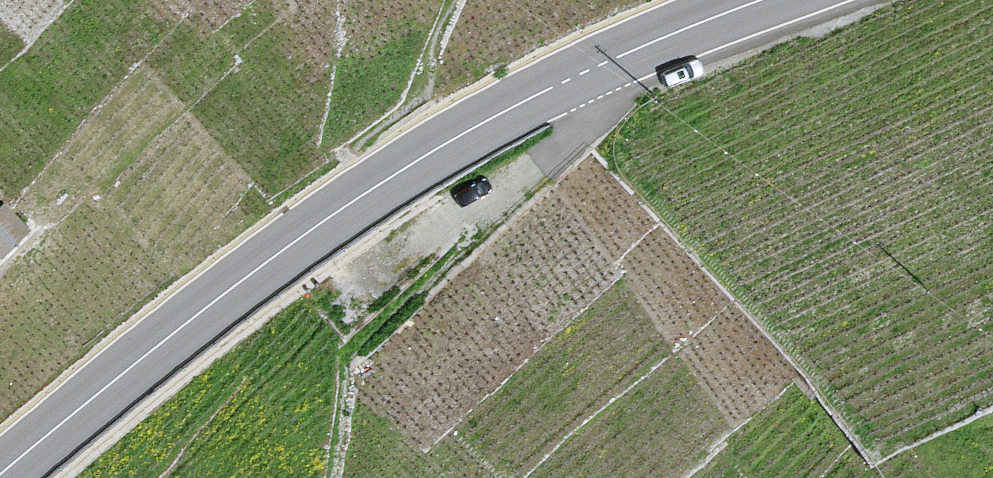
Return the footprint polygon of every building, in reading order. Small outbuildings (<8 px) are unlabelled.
[(6,206),(0,211),(0,255),(2,257),(29,230),(6,206)]
